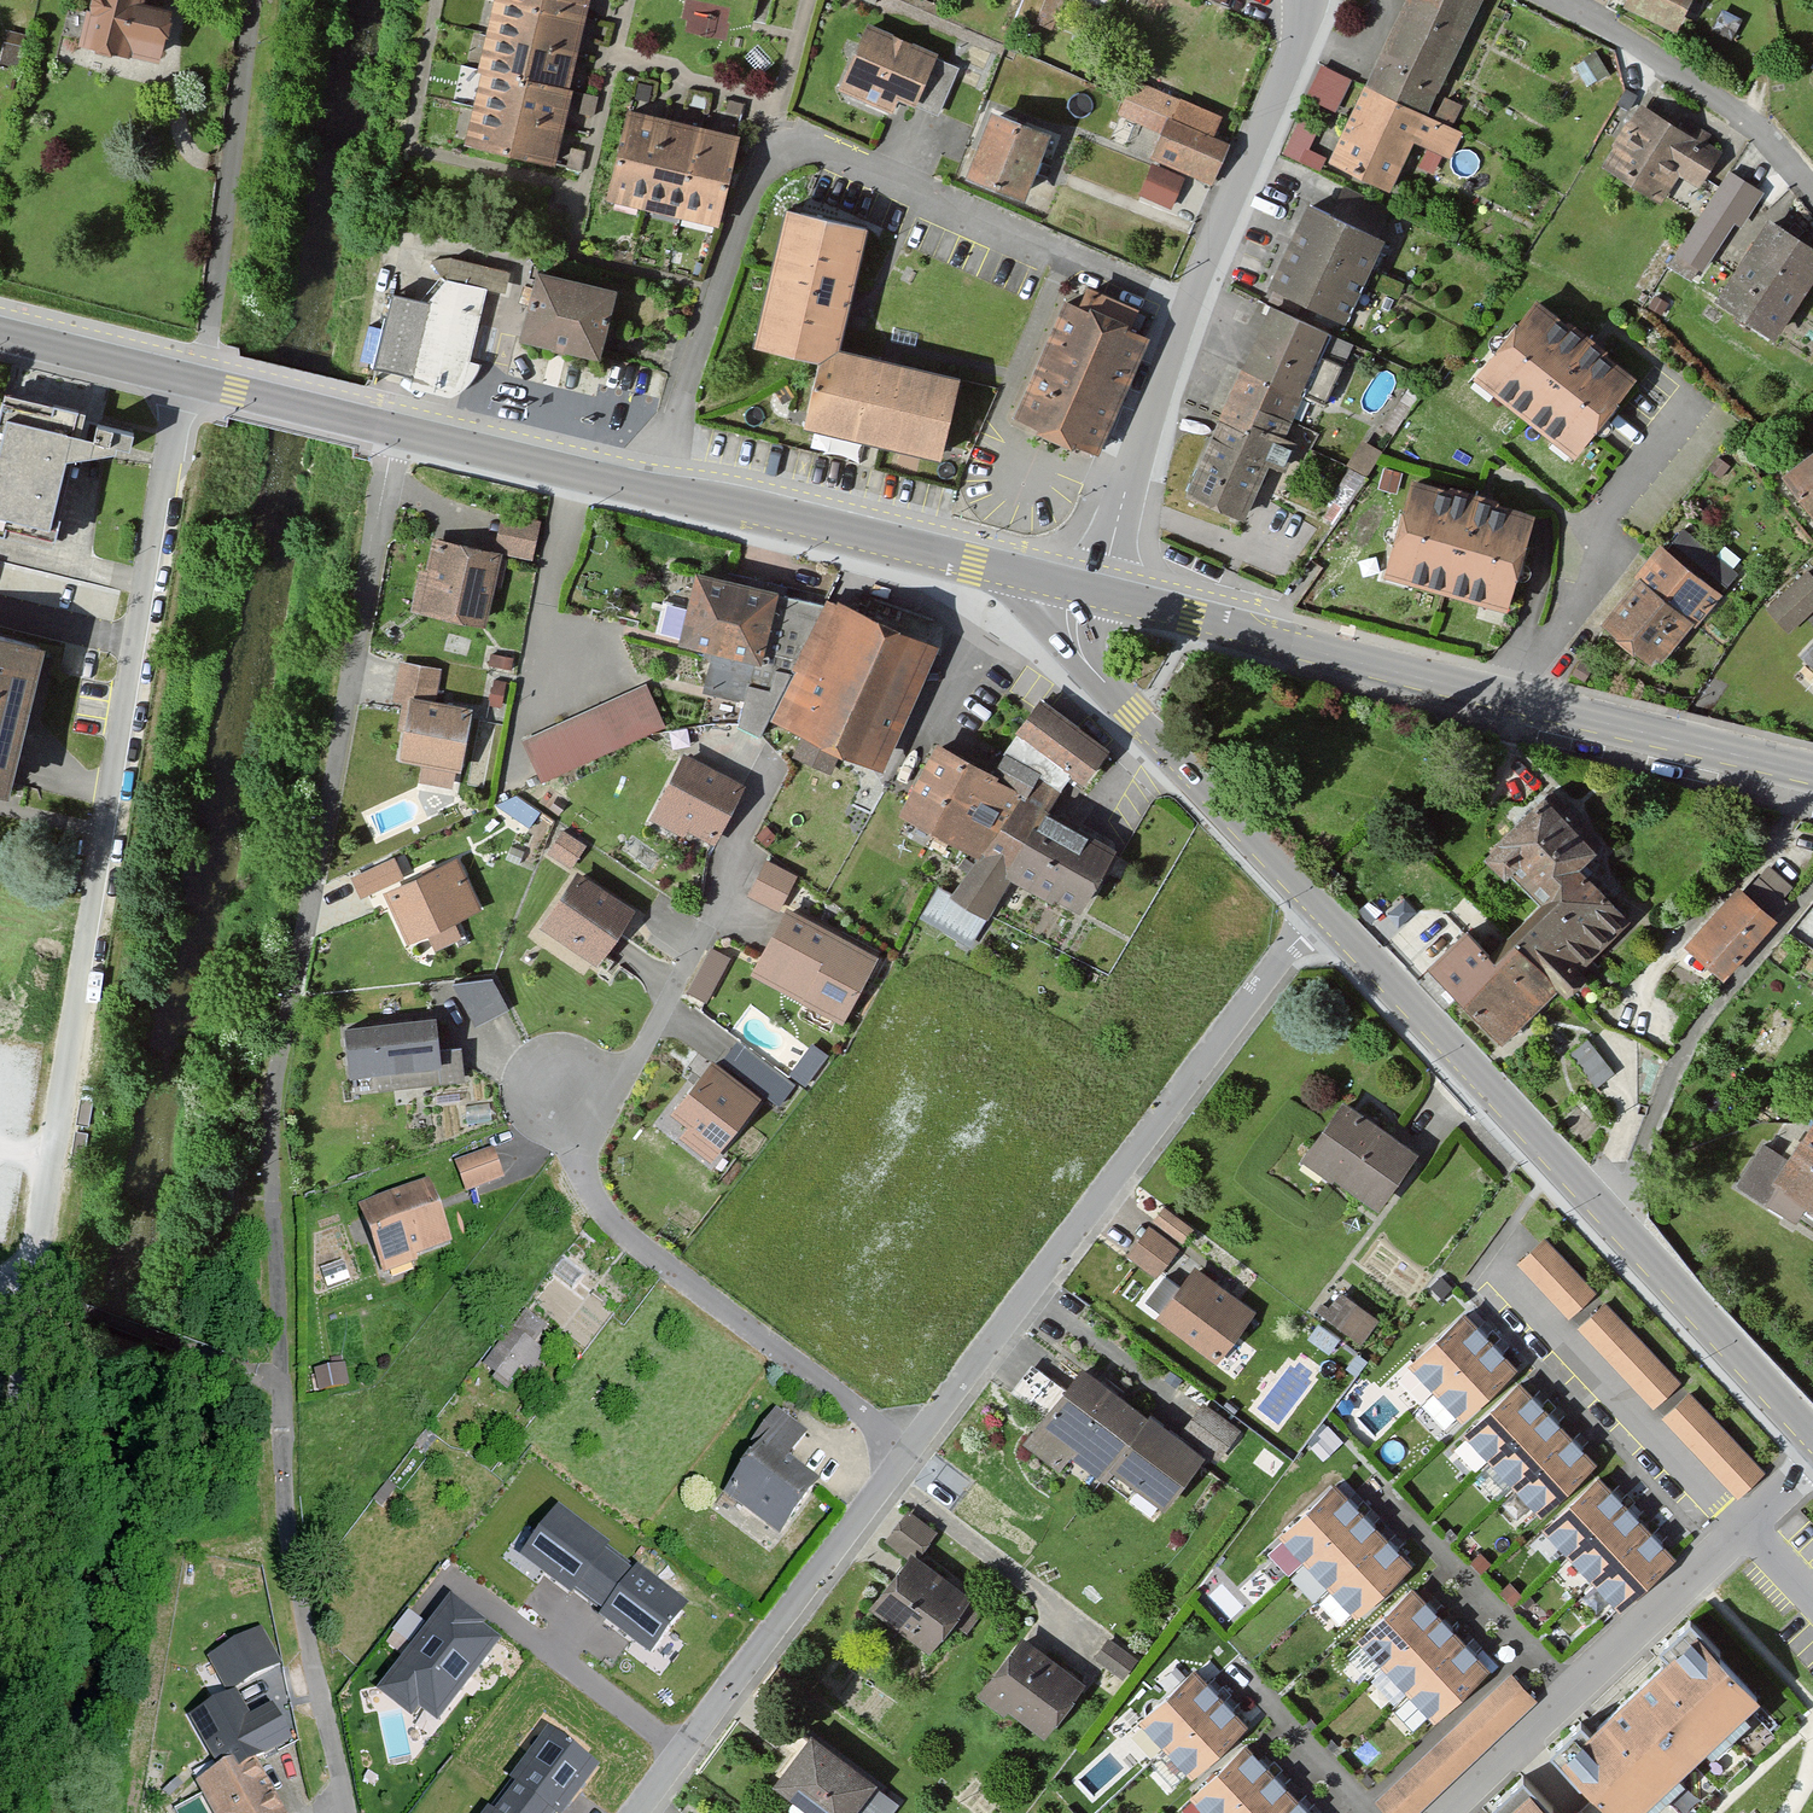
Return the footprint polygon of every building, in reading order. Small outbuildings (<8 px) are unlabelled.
[(78,43),(157,62),(170,8),(142,2),(143,0),(89,0),(78,43)] [(506,0),(494,0),(487,30),(576,52),(584,20),(506,0)] [(584,20),(589,0),(506,0),(584,20)] [(1479,0),(1406,0),(1366,84),(1424,112),(1479,0)] [(1675,30),(1689,0),(1627,0),(1624,6),(1675,30)] [(1709,30),(1731,42),(1744,18),(1722,6),(1709,30)] [(934,59),(936,54),(869,24),(840,89),(891,111),(898,97),(936,114),(957,69),(934,59)] [(576,52),(487,30),(478,67),(482,68),(566,89),(576,52)] [(1803,63),(1812,68),(1812,43),(1803,63)] [(1349,79),(1321,65),(1305,95),(1333,109),(1349,79)] [(566,89),(482,68),(473,107),(563,129),(573,91),(566,89)] [(1133,100),(1217,138),(1225,120),(1141,82),(1133,100)] [(1462,130),(1424,112),(1366,84),(1329,161),(1388,189),(1412,139),(1449,157),(1462,130)] [(1229,143),(1217,138),(1133,100),(1127,98),(1120,113),(1163,132),(1152,156),(1211,182),(1229,143)] [(1717,153),(1702,144),(1709,133),(1686,118),(1679,128),(1642,104),(1603,165),(1660,202),(1678,174),(1696,186),(1717,153)] [(563,129),(473,107),(464,142),(554,164),(563,129)] [(646,208),(666,119),(627,110),(607,199),(646,208)] [(967,176),(1023,198),(1049,134),(994,112),(967,176)] [(683,216),(702,127),(666,119),(646,208),(683,216)] [(1316,129),(1300,120),(1284,152),(1320,170),(1326,158),(1306,148),(1316,129)] [(683,216),(719,224),(738,135),(702,127),(683,216)] [(1760,193),(1729,173),(1667,264),(1690,279),(1698,267),(1701,269),(1735,219),(1740,223),(1760,193)] [(1342,320),(1382,240),(1376,237),(1389,210),(1344,187),(1330,214),(1310,204),(1270,284),(1342,320)] [(959,378),(838,350),(866,228),(787,210),(756,345),(818,359),(802,426),(941,457),(959,378)] [(1812,279),(1812,248),(1769,219),(1717,299),(1775,337),(1812,279)] [(449,278),(425,300),(388,293),(375,367),(413,373),(410,388),(452,396),(466,388),(476,374),(478,363),(472,362),(486,286),(506,290),(509,270),(453,260),(449,278)] [(599,357),(614,290),(536,272),(521,339),(599,357)] [(1098,453),(1147,338),(1129,330),(1137,310),(1088,289),(1081,306),(1065,299),(1012,420),(1072,446),(1073,442),(1098,453)] [(1475,376),(1574,455),(1634,379),(1603,354),(1606,350),(1571,322),(1568,326),(1535,300),(1475,376)] [(1314,355),(1324,333),(1270,308),(1218,420),(1248,434),(1260,409),(1288,422),(1303,389),(1325,400),(1340,367),(1314,355)] [(0,423),(0,532),(51,543),(81,413),(7,395),(0,423)] [(1248,434),(1218,420),(1186,492),(1244,518),(1254,494),(1269,462),(1284,469),(1296,443),(1281,436),(1288,422),(1260,409),(1248,434)] [(1784,473),(1812,512),(1812,451),(1784,473)] [(1384,574),(1506,609),(1533,515),(1494,503),(1496,499),(1451,486),(1450,490),(1411,479),(1384,574)] [(530,559),(538,522),(501,514),(493,551),(500,552),(530,559)] [(1634,575),(1638,579),(1602,620),(1650,663),(1657,654),(1661,658),(1691,623),(1693,624),(1736,574),(1684,529),(1666,549),(1660,545),(1634,575)] [(419,570),(411,611),(484,627),(500,552),(493,551),(434,538),(427,572),(419,570)] [(1812,608),(1812,576),(1808,570),(1767,608),(1789,631),(1812,608)] [(705,690),(745,698),(739,723),(763,733),(769,718),(822,606),(694,573),(681,641),(714,648),(705,690)] [(883,770),(938,646),(824,600),(822,606),(769,718),(883,770)] [(41,645),(0,636),(0,790),(6,791),(41,645)] [(1802,653),(1812,663),(1812,642),(1802,653)] [(514,659),(491,654),(489,666),(512,670),(514,659)] [(460,770),(470,708),(432,702),(438,667),(399,661),(392,700),(410,703),(400,760),(460,770)] [(506,682),(494,680),(489,706),(501,708),(506,682)] [(540,779),(664,722),(646,682),(522,739),(540,779)] [(1084,782),(1108,750),(1044,701),(1019,732),(1050,756),(1084,782)] [(1050,756),(1019,732),(994,774),(936,744),(900,811),(978,854),(1020,795),(1050,756)] [(686,827),(714,842),(744,787),(684,754),(650,818),(682,835),(686,827)] [(1506,934),(1517,945),(1588,878),(1579,868),(1603,845),(1548,788),(1486,846),(1540,902),(1506,934)] [(1078,914),(1113,849),(1020,795),(978,854),(952,896),(937,889),(921,913),(965,945),(1013,874),(1078,914)] [(495,805),(529,829),(540,812),(517,796),(495,805)] [(767,827),(756,837),(766,848),(777,838),(767,827)] [(569,858),(579,839),(560,828),(549,847),(569,858)] [(360,895),(401,876),(392,857),(351,877),(360,895)] [(480,906),(456,857),(383,892),(407,941),(480,906)] [(767,860),(749,894),(776,909),(794,875),(767,860)] [(1769,866),(1745,893),(1737,886),(1685,945),(1722,977),(1785,905),(1778,899),(1790,885),(1769,866)] [(598,963),(634,909),(577,871),(541,925),(598,963)] [(1588,878),(1517,945),(1557,988),(1565,996),(1586,975),(1578,967),(1628,920),(1588,878)] [(877,955),(786,907),(751,973),(842,1022),(877,955)] [(1430,964),(1462,997),(1517,945),(1506,934),(1487,952),(1466,929),(1430,964)] [(1557,988),(1517,945),(1462,997),(1502,1040),(1557,988)] [(726,959),(711,951),(691,991),(705,999),(726,959)] [(455,983),(475,1024),(506,1009),(491,979),(455,983)] [(345,1026),(349,1073),(376,1070),(378,1087),(462,1079),(459,1048),(437,1050),(434,1018),(345,1026)] [(810,1077),(828,1048),(811,1038),(794,1067),(810,1077)] [(1596,1085),(1613,1072),(1587,1038),(1570,1051),(1596,1085)] [(738,1041),(723,1059),(779,1103),(793,1085),(738,1041)] [(760,1095),(712,1059),(671,1113),(719,1149),(760,1095)] [(1334,1177),(1376,1208),(1417,1152),(1345,1100),(1302,1159),(1331,1181),(1334,1177)] [(1789,1159),(1765,1143),(1738,1184),(1795,1221),(1805,1205),(1812,1210),(1812,1121),(1789,1159)] [(466,1192),(502,1180),(492,1150),(456,1163),(466,1192)] [(429,1184),(361,1208),(384,1273),(415,1262),(413,1258),(451,1245),(429,1184)] [(1164,1200),(1153,1216),(1181,1236),(1192,1220),(1164,1200)] [(1127,1254),(1156,1277),(1179,1248),(1150,1225),(1127,1254)] [(1520,1264),(1567,1314),(1591,1292),(1544,1242),(1520,1264)] [(1157,1316),(1217,1361),(1255,1311),(1196,1266),(1180,1286),(1165,1275),(1146,1301),(1160,1312),(1157,1316)] [(1321,1315),(1359,1343),(1377,1319),(1340,1290),(1321,1315)] [(1581,1329),(1652,1405),(1676,1382),(1605,1306),(1581,1329)] [(1410,1362),(1436,1390),(1490,1340),(1464,1312),(1410,1362)] [(544,1327),(526,1313),(484,1365),(497,1375),(492,1381),(502,1390),(522,1366),(528,1371),(542,1353),(530,1343),(544,1327)] [(1436,1390),(1463,1419),(1517,1369),(1490,1340),(1436,1390)] [(350,1387),(345,1364),(313,1370),(317,1393),(350,1387)] [(1203,1455),(1150,1414),(1147,1417),(1081,1366),(1023,1441),(1059,1468),(1069,1455),(1103,1480),(1113,1466),(1164,1505),(1203,1455)] [(1544,1409),(1519,1381),(1465,1431),(1490,1458),(1544,1409)] [(1735,1495),(1760,1472),(1687,1395),(1663,1418),(1735,1495)] [(1202,1402),(1180,1433),(1218,1460),(1240,1429),(1202,1402)] [(805,1430),(778,1408),(765,1423),(792,1446),(805,1430)] [(1570,1437),(1544,1409),(1490,1458),(1516,1486),(1570,1437)] [(1595,1465),(1570,1437),(1516,1486),(1541,1514),(1595,1465)] [(724,1491),(779,1535),(819,1485),(764,1441),(724,1491)] [(1622,1503),(1598,1477),(1544,1527),(1568,1553),(1622,1503)] [(1360,1510),(1335,1483),(1279,1535),(1304,1562),(1360,1510)] [(610,1541),(558,1502),(520,1552),(572,1592),(575,1587),(606,1547),(610,1541)] [(1648,1532),(1622,1503),(1568,1553),(1594,1581),(1648,1532)] [(1384,1536),(1360,1510),(1304,1562),(1329,1588),(1384,1536)] [(1674,1559),(1648,1532),(1594,1581),(1620,1609),(1674,1559)] [(1410,1563),(1384,1536),(1329,1588),(1354,1615),(1410,1563)] [(633,1568),(606,1547),(575,1587),(603,1608),(633,1568)] [(869,1607),(928,1652),(969,1597),(910,1553),(869,1607)] [(689,1602),(637,1563),(633,1568),(603,1608),(599,1613),(651,1652),(689,1602)] [(1438,1614),(1412,1587),(1358,1637),(1383,1664),(1438,1614)] [(438,1717),(500,1635),(483,1623),(487,1618),(450,1590),(376,1687),(412,1714),(419,1703),(438,1717)] [(1463,1641),(1438,1614),(1383,1664),(1409,1691),(1463,1641)] [(1758,1696),(1718,1655),(1722,1651),(1690,1619),(1660,1647),(1669,1656),(1589,1733),(1580,1723),(1552,1750),(1581,1780),(1584,1778),(1617,1812),(1636,1812),(1758,1696)] [(281,1666),(261,1629),(208,1658),(228,1695),(281,1666)] [(1007,1707),(1044,1735),(1084,1683),(1022,1636),(978,1694),(1003,1713),(1007,1707)] [(1489,1668),(1463,1641),(1409,1691),(1434,1719),(1489,1668)] [(1219,1695),(1193,1668),(1139,1719),(1165,1746),(1219,1695)] [(1533,1701),(1510,1676),(1379,1800),(1391,1812),(1414,1812),(1533,1701)] [(190,1718),(220,1778),(256,1761),(291,1744),(274,1708),(250,1719),(238,1695),(190,1718)] [(1246,1723),(1219,1695),(1165,1746),(1191,1774),(1246,1723)] [(550,1723),(511,1775),(516,1779),(556,1809),(561,1812),(600,1761),(550,1723)] [(813,1812),(851,1812),(852,1812),(889,1812),(897,1803),(873,1784),(876,1781),(811,1733),(773,1783),(813,1812)] [(1246,1743),(1190,1794),(1207,1812),(1222,1812),(1270,1769),(1246,1743)] [(256,1761),(220,1778),(201,1787),(213,1812),(281,1812),(256,1761)] [(1270,1769),(1222,1812),(1278,1812),(1295,1797),(1270,1769)] [(1548,1808),(1551,1805),(1522,1775),(1494,1802),(1503,1811),(1501,1812),(1552,1812),(1548,1808)] [(495,1806),(504,1812),(553,1812),(556,1809),(516,1779),(495,1806)] [(1295,1797),(1278,1812),(1310,1812),(1295,1797)] [(481,1812),(504,1812),(495,1806),(489,1802),(481,1812)]
